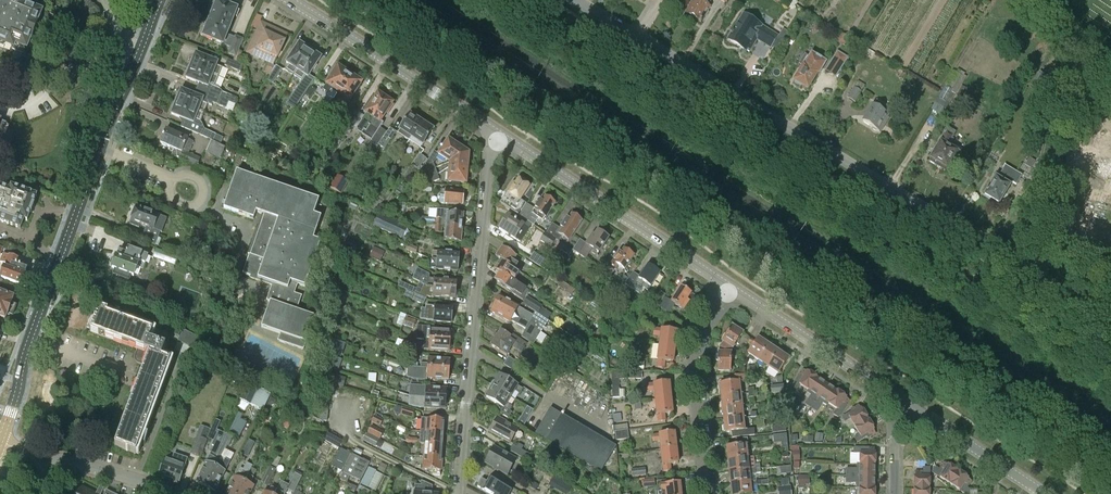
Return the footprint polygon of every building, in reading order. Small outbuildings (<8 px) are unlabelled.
[(11,50),(24,55),(30,38),(31,38),(37,23),(36,23),(41,12),(25,6),(26,5),(24,0),(0,0),(0,43),(12,48),(11,50)] [(685,14),(687,15),(686,16),(692,19),(692,18),(700,23),(710,6),(708,5),(710,1),(708,0),(704,0),(703,2),(700,0),(693,0),(685,14)] [(223,45),(231,48),(229,54),(236,56),(238,52),(242,40),(235,37),(235,38),(227,35),(237,9),(217,1),(216,1),(214,1),(211,8),(213,9),(206,28),(203,28),(200,35),(202,36),(202,37),(223,45)] [(743,15),(728,40),(746,51),(747,48),(750,50),(754,44),(751,43),(756,35),(765,41),(764,43),(770,47),(771,46),(778,50),(784,40),(783,40),(788,32),(782,28),(778,36),(770,32),(770,33),(760,27),(761,26),(755,23),(757,21),(747,15),(746,17),(743,15)] [(257,30),(247,53),(273,65),(277,58),(284,42),(287,35),(268,26),(264,33),(257,30)] [(843,35),(838,43),(845,47),(850,39),(843,35)] [(285,70),(293,76),(311,49),(304,45),(303,46),(299,43),(286,63),(288,64),(285,70)] [(311,49),(293,76),(302,81),(306,76),(308,77),(321,57),(317,55),(317,53),(311,49)] [(867,49),(863,55),(872,60),(875,54),(867,49)] [(837,52),(827,70),(836,75),(847,58),(837,52)] [(191,58),(188,66),(218,77),(222,67),(216,65),(217,62),(195,54),(193,59),(191,58)] [(808,89),(817,74),(818,75),(825,62),(811,54),(809,58),(806,57),(801,65),(803,65),(794,81),(795,82),(794,83),(800,87),(801,85),(808,89)] [(224,66),(240,72),(243,66),(239,64),(234,62),(227,59),(224,66)] [(187,73),(185,78),(199,84),(197,90),(233,104),(235,99),(229,96),(229,95),(220,92),(216,87),(215,86),(218,77),(188,66),(186,73),(187,73)] [(267,80),(273,84),(282,69),(276,66),(267,80)] [(338,67),(323,90),(328,94),(328,95),(334,99),(338,92),(349,75),(348,74),(347,72),(345,70),(343,71),(338,67)] [(349,75),(338,92),(344,96),(342,98),(348,102),(361,83),(355,79),(355,77),(353,75),(351,76),(349,75)] [(305,94),(309,87),(303,83),(294,98),(300,102),(305,94)] [(856,83),(847,98),(855,103),(864,87),(856,83)] [(310,87),(309,87),(305,94),(310,97),(315,90),(310,87)] [(177,94),(174,102),(204,113),(207,106),(208,106),(210,102),(231,111),(233,104),(197,90),(194,96),(180,90),(178,95),(177,94)] [(358,130),(362,133),(385,98),(383,96),(381,94),(379,94),(378,93),(375,98),(372,96),(362,110),(366,113),(357,127),(358,130)] [(932,109),(942,115),(949,104),(938,97),(932,109)] [(385,98),(362,133),(372,139),(371,141),(377,145),(387,130),(381,126),(384,121),(381,120),(386,113),(387,114),(393,105),(392,104),(392,103),(390,102),(390,100),(388,99),(386,99),(385,98)] [(173,110),(171,115),(185,120),(182,127),(219,144),(221,139),(214,136),(214,134),(203,129),(201,125),(199,124),(204,113),(174,102),(171,109),(173,110)] [(873,105),(863,122),(872,128),(873,130),(875,131),(878,131),(879,131),(892,110),(878,102),(875,106),(873,105)] [(342,117),(332,131),(337,135),(355,108),(350,105),(341,117),(342,117)] [(342,139),(343,140),(353,125),(352,125),(359,114),(354,110),(338,136),(342,139)] [(397,134),(408,141),(421,122),(416,119),(415,116),(413,115),(411,115),(409,114),(399,130),(400,130),(397,134)] [(421,122),(408,141),(419,149),(422,145),(433,130),(432,129),(431,126),(429,125),(426,125),(421,122)] [(378,145),(384,149),(396,132),(389,128),(378,145)] [(949,128),(929,161),(944,171),(949,164),(953,166),(954,164),(958,166),(961,161),(957,158),(960,154),(947,146),(955,132),(949,128)] [(161,140),(160,143),(181,152),(178,159),(196,167),(200,158),(188,153),(193,141),(187,139),(188,139),(166,130),(163,137),(162,137),(160,140),(161,140)] [(434,151),(425,165),(426,166),(428,170),(435,168),(433,163),(438,155),(450,162),(459,147),(448,140),(438,154),(434,151)] [(211,142),(207,152),(219,157),(223,147),(211,142)] [(450,162),(449,168),(467,170),(469,153),(459,147),(450,162)] [(413,165),(418,169),(426,158),(420,154),(413,165)] [(1024,166),(1030,169),(1035,162),(1029,158),(1024,166)] [(998,172),(984,195),(999,203),(1012,182),(1016,185),(1022,175),(1011,169),(1012,168),(1005,163),(1002,168),(1003,168),(1000,173),(998,172)] [(435,168),(428,170),(430,177),(432,176),(437,174),(435,168)] [(467,170),(449,168),(448,182),(466,184),(467,170)] [(261,327),(280,334),(278,341),(303,350),(315,317),(296,311),(301,296),(294,293),(297,284),(304,287),(320,242),(313,239),(320,217),(313,215),(318,200),(236,172),(223,209),(253,220),(256,212),(263,215),(242,274),(272,284),(266,301),(270,302),(261,327)] [(432,176),(430,177),(432,183),(439,180),(437,174),(432,176)] [(349,183),(337,177),(330,190),(342,196),(349,183)] [(513,183),(500,203),(519,216),(527,204),(519,200),(528,186),(526,184),(526,182),(523,180),(521,181),(518,179),(515,184),(513,183)] [(422,184),(422,191),(432,192),(432,185),(422,184)] [(10,190),(0,187),(0,222),(8,224),(20,229),(23,220),(26,221),(27,221),(27,220),(30,213),(31,213),(34,205),(33,204),(36,197),(36,196),(35,196),(12,187),(11,187),(11,188),(10,190)] [(441,190),(440,203),(462,205),(462,204),(464,203),(464,200),(463,198),(464,192),(445,190),(441,190)] [(529,190),(525,195),(529,198),(533,193),(529,190)] [(552,202),(553,200),(549,198),(547,198),(545,197),(542,202),(540,200),(534,209),(527,204),(519,216),(533,225),(538,218),(543,222),(555,203),(552,202)] [(129,225),(139,228),(140,225),(147,227),(142,240),(156,245),(166,219),(159,216),(153,214),(153,213),(136,207),(135,211),(133,211),(131,216),(132,218),(129,225)] [(424,218),(423,223),(429,225),(461,228),(463,214),(448,212),(448,211),(437,210),(436,219),(430,218),(424,218)] [(552,224),(546,233),(559,242),(565,232),(572,236),(582,221),(579,219),(579,217),(576,215),(574,216),(571,214),(568,219),(566,218),(559,229),(552,224)] [(523,226),(507,215),(499,229),(515,239),(520,243),(529,230),(523,226)] [(383,216),(378,228),(401,238),(407,227),(383,216)] [(429,225),(428,231),(435,231),(435,233),(441,233),(442,226),(446,227),(444,240),(460,242),(461,228),(429,225)] [(573,250),(585,258),(591,248),(598,253),(608,238),(598,232),(594,237),(592,235),(586,244),(580,240),(573,250)] [(540,241),(550,247),(555,240),(545,234),(540,241)] [(559,243),(556,248),(561,251),(564,246),(559,243)] [(405,249),(415,253),(418,248),(407,244),(405,249)] [(112,260),(110,264),(112,268),(115,269),(113,275),(129,281),(131,276),(133,277),(137,267),(142,269),(148,255),(128,247),(126,253),(120,250),(116,258),(115,258),(112,260)] [(502,247),(496,257),(500,260),(510,266),(515,269),(518,264),(513,261),(516,257),(502,247)] [(153,257),(174,265),(177,256),(156,248),(153,257)] [(373,248),(369,257),(380,262),(384,253),(373,248)] [(609,263),(610,261),(605,258),(598,268),(611,277),(618,266),(624,270),(634,255),(632,254),(633,253),(626,249),(625,250),(624,249),(620,254),(618,252),(610,264),(609,263)] [(432,252),(432,260),(458,262),(459,253),(445,252),(444,250),(440,250),(439,251),(437,251),(437,252),(432,252)] [(530,259),(552,272),(556,265),(534,252),(530,259)] [(1,278),(21,286),(21,285),(27,287),(30,278),(24,276),(28,267),(18,263),(19,260),(9,257),(3,255),(0,263),(6,265),(5,269),(4,268),(1,278)] [(458,262),(432,260),(431,268),(436,269),(457,271),(458,262)] [(500,260),(494,269),(499,272),(500,272),(524,288),(526,285),(525,284),(526,282),(518,277),(520,273),(515,270),(515,269),(510,266),(500,260)] [(625,285),(639,294),(644,287),(648,290),(660,273),(658,272),(658,271),(653,267),(653,268),(648,265),(639,278),(633,273),(625,285)] [(417,269),(413,279),(422,284),(426,286),(430,287),(455,290),(456,281),(434,279),(434,280),(428,279),(429,275),(417,269)] [(499,272),(494,280),(512,292),(514,290),(520,295),(521,293),(525,296),(529,292),(524,288),(500,272),(499,272)] [(550,279),(558,285),(561,281),(552,276),(550,279)] [(400,282),(398,287),(415,294),(426,299),(427,297),(429,298),(433,298),(434,297),(455,299),(455,290),(430,287),(426,286),(422,284),(419,291),(400,282)] [(657,307),(668,314),(674,305),(683,310),(689,302),(691,304),(696,296),(681,287),(671,302),(664,297),(657,307)] [(5,319),(7,314),(12,316),(16,305),(11,303),(13,298),(0,294),(0,317),(5,319)] [(415,294),(412,300),(424,305),(426,299),(415,294)] [(495,302),(495,304),(514,314),(529,323),(542,331),(548,322),(535,313),(533,316),(524,311),(524,310),(518,307),(519,306),(499,296),(498,298),(496,298),(495,300),(495,302)] [(523,304),(538,314),(543,306),(528,296),(523,304)] [(491,310),(490,312),(510,322),(511,321),(525,329),(521,337),(533,345),(536,340),(542,344),(546,337),(541,333),(542,331),(529,323),(514,314),(495,304),(494,305),(492,306),(491,308),(491,310)] [(421,309),(420,320),(433,321),(451,323),(451,321),(453,320),(453,316),(452,315),(452,308),(435,306),(435,307),(426,306),(426,309),(421,309)] [(114,446),(135,454),(170,361),(161,358),(165,348),(149,342),(152,332),(106,315),(107,312),(99,309),(90,332),(139,351),(136,357),(137,357),(139,361),(139,362),(145,364),(114,446)] [(89,315),(85,327),(90,329),(94,317),(89,315)] [(403,326),(413,329),(416,321),(406,317),(403,326)] [(614,323),(608,331),(615,336),(620,327),(614,323)] [(415,331),(415,336),(416,337),(416,339),(424,340),(431,340),(450,342),(450,340),(451,339),(452,335),(450,334),(451,331),(430,330),(430,327),(417,326),(417,330),(415,331)] [(722,342),(723,343),(733,349),(743,334),(732,327),(726,335),(724,335),(721,338),(723,340),(722,342)] [(173,328),(171,334),(179,337),(181,331),(173,328)] [(577,339),(582,343),(589,333),(583,329),(577,339)] [(597,329),(591,339),(588,343),(595,347),(604,334),(597,329)] [(660,336),(659,345),(675,347),(676,331),(661,329),(661,330),(654,329),(653,336),(660,336)] [(183,330),(178,341),(183,344),(189,333),(183,330)] [(513,348),(521,353),(526,345),(511,335),(510,337),(500,331),(491,346),(500,352),(507,356),(513,348)] [(189,333),(183,344),(188,346),(194,335),(189,333)] [(194,335),(188,346),(193,349),(199,338),(194,335)] [(753,346),(748,353),(758,360),(768,345),(763,342),(764,340),(761,338),(759,339),(758,338),(755,342),(751,339),(748,343),(753,346)] [(334,356),(339,342),(329,339),(325,352),(334,356)] [(400,347),(412,352),(415,345),(403,340),(400,347)] [(424,340),(424,350),(428,350),(428,351),(449,352),(449,350),(451,349),(451,345),(450,344),(450,342),(431,340),(424,340)] [(733,349),(723,343),(719,348),(719,353),(718,353),(718,355),(716,356),(715,360),(718,361),(717,371),(730,372),(732,351),(733,349)] [(675,347),(659,345),(657,360),(658,360),(657,368),(663,369),(664,361),(673,362),(675,347)] [(758,360),(768,367),(778,352),(773,349),(774,347),(771,345),(769,346),(768,345),(758,360)] [(778,352),(768,367),(778,374),(788,359),(783,356),(784,354),(780,351),(779,353),(778,352)] [(341,359),(331,356),(328,365),(339,368),(341,359)] [(508,358),(504,366),(514,373),(519,365),(508,358)] [(420,363),(420,368),(449,370),(450,360),(427,359),(427,364),(420,363)] [(632,368),(644,370),(644,362),(633,361),(632,368)] [(449,370),(420,368),(420,373),(426,373),(426,378),(448,380),(449,370)] [(798,377),(792,387),(796,389),(799,384),(809,391),(817,379),(817,378),(807,372),(803,370),(799,375),(798,377)] [(619,389),(619,385),(619,379),(624,379),(627,379),(627,372),(612,372),(613,380),(613,382),(613,398),(620,398),(619,389)] [(329,383),(344,387),(346,378),(331,374),(329,383)] [(491,383),(490,385),(510,397),(514,391),(520,394),(523,389),(500,375),(497,379),(495,380),(493,381),(491,383)] [(720,386),(719,386),(719,391),(721,391),(721,396),(740,394),(739,382),(747,381),(746,375),(730,377),(731,383),(720,384),(720,386)] [(808,398),(804,404),(810,408),(826,385),(817,379),(809,391),(805,396),(808,398)] [(654,391),(655,399),(670,398),(669,382),(653,384),(646,385),(647,392),(654,391)] [(604,383),(600,388),(606,392),(609,386),(604,383)] [(249,384),(240,400),(262,411),(271,395),(249,384)] [(500,414),(516,424),(520,418),(509,411),(512,407),(506,403),(510,397),(490,385),(489,387),(488,389),(488,392),(488,394),(486,398),(503,408),(500,414)] [(826,385),(810,408),(816,412),(822,403),(825,405),(827,403),(835,391),(826,385)] [(411,386),(410,396),(446,399),(446,397),(447,396),(447,392),(446,391),(446,389),(411,386)] [(835,391),(827,403),(837,410),(834,415),(838,417),(846,406),(849,401),(845,398),(846,397),(836,390),(835,391)] [(722,402),(721,403),(721,408),(741,406),(740,394),(721,396),(722,402)] [(410,396),(410,406),(414,407),(445,409),(445,407),(446,406),(447,402),(446,401),(446,399),(410,396)] [(271,406),(275,405),(277,400),(271,397),(267,404),(271,406)] [(670,398),(655,399),(657,415),(658,415),(658,422),(665,421),(664,414),(672,413),(670,398)] [(849,419),(854,426),(868,419),(862,409),(861,409),(858,405),(851,410),(852,411),(842,417),(845,421),(849,419)] [(741,406),(721,408),(722,414),(723,414),(724,420),(743,418),(741,406)] [(520,418),(516,424),(523,428),(533,411),(527,407),(520,418)] [(403,408),(401,415),(412,418),(414,412),(403,408)] [(535,434),(600,473),(616,447),(563,416),(564,414),(563,413),(561,415),(550,408),(535,434)] [(620,414),(612,415),(613,423),(621,422),(620,414)] [(169,415),(162,436),(167,438),(175,417),(169,415)] [(371,422),(380,426),(383,421),(374,416),(371,422)] [(287,418),(282,427),(288,430),(292,420),(287,418)] [(422,418),(421,431),(443,433),(444,427),(445,427),(445,423),(444,422),(444,420),(422,418)] [(489,432),(510,443),(518,429),(497,418),(489,432)] [(725,425),(723,426),(724,431),(725,431),(725,432),(730,432),(731,438),(754,435),(753,428),(744,429),(743,418),(724,420),(725,425)] [(209,434),(213,436),(220,421),(216,419),(209,434)] [(868,419),(854,426),(859,434),(854,437),(857,442),(866,436),(868,438),(875,434),(873,430),(874,429),(868,419)] [(771,426),(771,433),(786,432),(785,425),(771,426)] [(372,426),(368,434),(379,440),(383,432),(372,426)] [(628,430),(615,432),(616,441),(629,439),(628,430)] [(209,454),(196,483),(205,488),(219,461),(214,458),(219,449),(226,435),(218,431),(212,445),(213,446),(209,454)] [(408,443),(425,444),(442,446),(443,440),(444,439),(444,435),(443,434),(443,433),(421,431),(420,439),(409,438),(408,437),(405,441),(408,443)] [(660,441),(661,450),(676,448),(674,432),(659,434),(659,435),(652,436),(652,442),(660,441)] [(379,440),(368,434),(367,433),(363,440),(375,446),(379,440)] [(815,433),(814,441),(823,442),(824,434),(815,433)] [(219,461),(205,488),(214,492),(230,463),(225,460),(223,463),(219,461),(227,446),(229,446),(232,438),(226,435),(219,449),(214,458),(219,461)] [(784,443),(785,449),(791,449),(789,435),(776,436),(777,444),(784,443)] [(200,437),(193,455),(199,457),(206,440),(200,437)] [(727,447),(728,460),(747,458),(747,456),(749,456),(747,438),(735,439),(736,446),(727,447)] [(240,454),(247,457),(254,443),(247,440),(240,454)] [(392,452),(395,446),(385,442),(382,448),(392,452)] [(425,444),(424,457),(441,458),(442,457),(443,456),(443,452),(442,451),(442,446),(425,444)] [(509,451),(528,462),(531,456),(512,445),(509,451)] [(485,463),(507,475),(515,460),(493,448),(485,463)] [(676,448),(661,450),(662,465),(663,465),(664,472),(670,472),(669,464),(678,463),(676,448)] [(332,466),(342,471),(351,454),(341,449),(332,466)] [(860,453),(860,465),(875,465),(875,453),(874,453),(874,449),(865,449),(865,451),(860,451),(860,449),(854,449),(854,453),(860,453)] [(165,458),(158,477),(178,485),(185,466),(185,465),(187,459),(174,454),(172,461),(165,458)] [(278,466),(281,459),(276,456),(272,463),(278,466)] [(352,456),(340,479),(347,483),(350,476),(352,478),(355,478),(364,462),(352,456)] [(441,458),(424,457),(423,470),(433,470),(433,475),(440,476),(440,471),(441,469),(442,469),(442,465),(441,464),(441,458)] [(728,461),(727,462),(728,466),(729,467),(730,472),(748,470),(760,469),(760,464),(748,466),(747,458),(728,460),(728,461)] [(226,493),(238,493),(248,475),(252,466),(246,463),(243,470),(240,469),(235,478),(226,493)] [(381,463),(377,470),(384,474),(388,467),(381,463)] [(932,473),(949,484),(958,471),(948,465),(947,465),(943,463),(939,470),(935,468),(932,473)] [(847,469),(847,476),(874,476),(874,466),(875,466),(875,465),(860,465),(857,465),(857,469),(847,469)] [(262,483),(268,486),(276,470),(270,467),(262,483)] [(368,468),(360,484),(375,492),(383,476),(368,468)] [(631,469),(631,476),(646,475),(645,468),(631,469)] [(730,477),(729,478),(730,482),(731,483),(731,484),(749,482),(748,474),(760,473),(760,469),(748,470),(730,472),(730,477)] [(914,477),(914,488),(929,489),(929,469),(923,469),(923,472),(921,472),(915,472),(915,477),(914,477)] [(949,484),(964,493),(967,493),(969,490),(966,488),(971,481),(967,479),(968,478),(958,471),(949,484)] [(275,493),(285,493),(288,490),(294,493),(302,477),(295,474),(289,486),(281,482),(277,490),(275,493)] [(238,493),(250,493),(254,487),(250,485),(253,478),(248,475),(238,493)] [(550,483),(563,490),(567,484),(554,476),(550,483)] [(806,485),(806,476),(798,476),(798,485),(806,485)] [(847,476),(846,483),(857,483),(857,488),(859,488),(874,487),(874,476),(847,476)] [(511,491),(488,478),(486,482),(482,479),(477,487),(490,493),(509,493),(511,491)] [(780,479),(780,487),(788,486),(787,478),(780,479)] [(680,483),(666,484),(665,480),(656,481),(658,493),(681,493),(680,483)] [(430,493),(430,492),(432,492),(432,486),(421,481),(421,485),(415,485),(414,492),(414,493),(436,493),(430,493)] [(731,484),(732,493),(750,493),(750,487),(769,485),(768,481),(749,482),(731,484)] [(532,482),(529,487),(535,491),(538,486),(532,482)] [(351,484),(348,490),(354,493),(357,487),(351,484)] [(780,487),(777,487),(778,493),(791,493),(790,486),(788,486),(780,487)]
